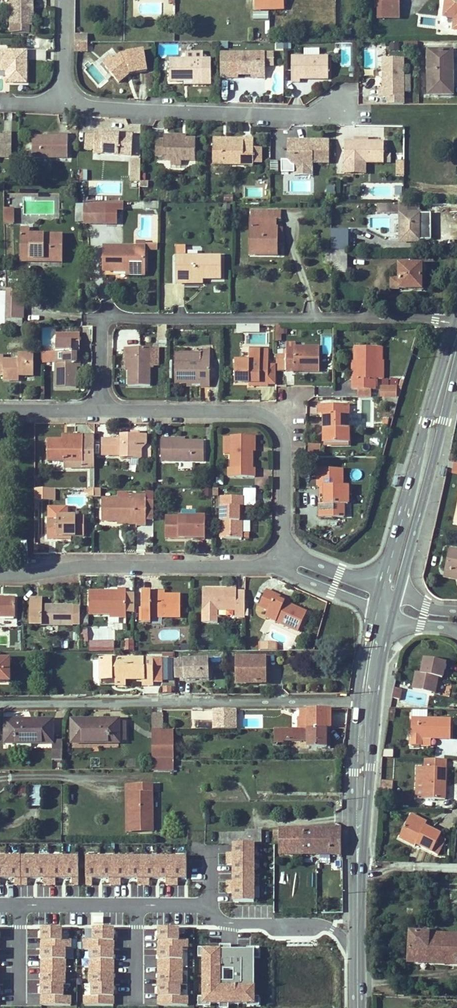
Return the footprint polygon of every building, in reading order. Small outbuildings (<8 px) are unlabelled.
[(34,0),(11,0),(11,25),(29,25),(32,25),(32,17),(34,17),(34,0)] [(269,0),(256,0),(256,9),(269,9),(269,0)] [(283,0),(269,0),(269,9),(284,9),(283,0)] [(444,12),(455,15),(455,18),(453,30),(456,30),(456,0),(446,0),(444,12)] [(400,18),(399,8),(378,8),(378,18),(400,18)] [(29,35),(29,25),(11,25),(10,34),(29,35)] [(83,52),(83,43),(74,43),(74,51),(83,52)] [(145,51),(121,55),(114,60),(105,68),(119,84),(128,77),(126,72),(129,71),(130,74),(148,72),(145,51)] [(10,68),(10,83),(26,83),(27,52),(0,52),(0,68),(10,68)] [(453,95),(453,52),(429,52),(429,96),(453,95)] [(204,54),(187,54),(187,61),(171,61),(171,82),(185,83),(196,83),(196,86),(204,86),(204,61),(204,54)] [(230,80),(230,54),(222,55),(222,80),(230,80)] [(266,55),(230,54),(230,80),(239,80),(239,76),(253,76),(266,76),(266,67),(266,55)] [(275,55),(266,55),(266,67),(275,67),(275,55)] [(102,64),(105,68),(114,60),(111,57),(102,64)] [(331,80),(330,58),(293,58),(293,84),(302,83),(301,80),(331,80)] [(383,89),(379,89),(379,97),(404,97),(404,59),(383,59),(383,71),(383,89)] [(7,72),(6,82),(10,83),(10,68),(0,68),(0,72),(7,72)] [(95,153),(95,155),(134,156),(134,135),(96,133),(96,137),(87,137),(86,152),(95,153)] [(4,134),(4,137),(0,137),(0,159),(13,159),(13,134),(4,134)] [(165,161),(173,161),(182,161),(196,161),(196,140),(186,140),(174,140),(174,136),(166,136),(166,142),(165,157),(165,161)] [(69,137),(60,137),(60,140),(47,140),(47,143),(44,143),(43,140),(34,139),(34,160),(69,160),(69,137)] [(215,139),(215,142),(245,143),(245,147),(255,148),(255,139),(215,139)] [(307,140),(308,143),(297,143),(297,140),(288,140),(288,160),(288,166),(294,166),(313,166),(313,162),(330,162),(330,140),(307,140)] [(385,140),(346,140),(346,161),(366,161),(385,162),(385,140)] [(166,142),(157,142),(156,156),(165,157),(166,142)] [(255,165),(255,148),(245,147),(245,143),(215,142),(215,165),(255,165)] [(142,172),(142,159),(133,159),(133,172),(142,172)] [(270,160),(269,170),(278,170),(278,160),(270,160)] [(294,173),(294,166),(288,166),(288,160),(281,160),(281,173),(294,173)] [(142,172),(133,172),(132,181),(142,181),(142,172)] [(326,186),(327,195),(335,194),(334,185),(326,186)] [(117,211),(123,211),(123,202),(87,201),(87,205),(84,205),(84,208),(107,208),(107,224),(117,224),(117,211)] [(420,242),(420,240),(420,215),(419,215),(420,204),(400,204),(400,242),(420,242)] [(84,208),(83,224),(107,224),(107,208),(84,208)] [(13,209),(4,209),(4,224),(13,224),(13,209)] [(251,210),(251,219),(276,219),(281,220),(281,211),(251,210)] [(429,216),(420,215),(420,240),(429,241),(429,216)] [(275,229),(276,219),(251,219),(250,255),(276,256),(276,245),(275,244),(275,229)] [(31,262),(31,259),(63,259),(63,236),(30,236),(21,236),(21,262),(31,262)] [(157,250),(157,243),(146,242),(146,250),(157,250)] [(332,250),(348,250),(348,242),(331,242),(332,250)] [(127,271),(145,272),(146,248),(103,247),(103,271),(112,271),(112,269),(127,269),(127,271)] [(348,250),(332,250),(332,273),(348,273),(348,250)] [(175,257),(176,283),(184,283),(184,279),(203,279),(222,279),(222,257),(175,257)] [(421,265),(400,265),(399,280),(391,280),(391,289),(421,289),(421,265)] [(6,290),(6,299),(23,298),(23,289),(6,290)] [(6,299),(5,319),(21,319),(23,319),(23,298),(6,299)] [(168,342),(168,332),(159,332),(159,342),(168,342)] [(80,342),(70,343),(70,334),(56,334),(56,388),(77,388),(77,368),(76,353),(80,352),(80,342)] [(80,334),(70,334),(70,343),(80,342),(80,334)] [(296,347),(296,344),(286,344),(286,355),(294,355),(294,347),(296,347)] [(295,369),(305,369),(307,372),(319,372),(320,348),(296,347),(294,347),(294,355),(286,355),(286,357),(286,372),(295,372),(295,369)] [(353,389),(358,389),(371,389),(376,389),(376,379),(376,360),(376,348),(357,348),(357,363),(357,379),(353,379),(353,389)] [(125,349),(125,356),(128,356),(128,370),(128,386),(150,386),(150,366),(158,366),(158,349),(150,349),(125,349)] [(210,350),(201,350),(201,354),(201,361),(175,361),(175,383),(187,384),(200,383),(200,387),(210,386),(210,350)] [(269,387),(269,350),(260,350),(249,350),(249,361),(235,361),(235,383),(250,383),(260,383),(260,387),(269,387)] [(19,360),(4,361),(4,357),(0,357),(0,375),(3,375),(4,381),(19,380),(19,376),(34,376),(34,355),(18,355),(19,360)] [(397,388),(382,387),(381,397),(394,397),(397,398),(397,388)] [(371,389),(358,389),(358,398),(371,398),(371,389)] [(381,406),(392,405),(394,397),(381,397),(381,406)] [(319,405),(319,416),(324,416),(324,444),(349,444),(349,415),(341,415),(341,405),(319,405)] [(349,405),(341,405),(341,415),(349,415),(349,405)] [(64,467),(90,468),(94,468),(95,436),(75,436),(75,441),(48,441),(48,461),(64,461),(64,467)] [(132,436),(121,436),(121,439),(102,439),(102,456),(121,456),(121,459),(142,459),(142,450),(147,445),(147,436),(139,436),(132,436)] [(231,454),(231,469),(228,469),(228,477),(255,477),(255,469),(253,469),(252,452),(252,437),(231,436),(231,438),(231,454)] [(173,441),(173,439),(161,439),(161,461),(204,461),(205,441),(185,441),(173,441)] [(306,453),(320,454),(321,444),(307,443),(306,453)] [(147,445),(142,450),(142,459),(150,459),(150,445),(147,445)] [(320,517),(338,517),(338,504),(344,505),(348,504),(348,486),(342,486),(342,469),(318,469),(318,487),(320,487),(325,487),(325,496),(325,504),(320,504),(320,517)] [(35,489),(35,501),(51,501),(51,489),(35,489)] [(102,520),(117,521),(137,521),(136,524),(137,525),(146,525),(146,496),(136,496),(137,499),(118,499),(102,499),(102,520)] [(239,509),(242,509),(243,508),(243,497),(221,497),(220,539),(242,539),(242,521),(239,522),(239,509)] [(85,517),(66,516),(66,509),(48,509),(48,519),(47,519),(47,539),(58,539),(58,536),(71,537),(84,537),(85,517)] [(205,539),(206,517),(166,517),(165,538),(205,539)] [(445,571),(456,573),(456,550),(449,549),(445,571)] [(445,571),(444,577),(456,580),(456,573),(445,571)] [(89,614),(109,614),(126,614),(126,612),(126,593),(126,589),(118,589),(118,592),(89,592),(89,614)] [(236,611),(236,617),(245,617),(245,592),(236,592),(236,589),(203,590),(203,611),(236,611)] [(274,598),(276,595),(266,590),(259,606),(268,611),(265,617),(298,632),(307,613),(289,605),(274,598)] [(142,620),(142,622),(151,622),(151,617),(181,617),(181,595),(165,595),(151,595),(151,591),(142,591),(142,608),(142,620)] [(276,595),(274,598),(289,605),(290,601),(276,595)] [(16,617),(15,598),(0,598),(0,617),(16,617)] [(72,626),(72,606),(41,606),(42,599),(30,599),(31,625),(72,626)] [(124,639),(124,650),(134,650),(134,639),(124,639)] [(91,651),(112,651),(112,643),(91,643),(91,651)] [(413,689),(432,693),(435,677),(438,677),(442,678),(446,662),(425,658),(421,673),(417,672),(413,689)] [(100,680),(112,680),(112,676),(116,676),(116,685),(125,685),(125,680),(143,679),(143,683),(152,682),(152,681),(152,660),(152,659),(100,659),(100,680)] [(162,659),(152,660),(152,681),(162,681),(162,659)] [(265,668),(265,659),(237,659),(237,684),(262,684),(262,669),(265,668)] [(10,660),(0,660),(0,682),(9,682),(10,660)] [(209,668),(209,660),(174,660),(175,678),(184,678),(184,681),(209,681),(212,679),(212,670),(209,668)] [(400,699),(402,689),(394,688),(392,698),(400,699)] [(308,718),(300,718),(298,718),(298,729),(327,729),(327,717),(331,717),(331,709),(308,710),(308,718)] [(300,718),(308,718),(308,710),(300,709),(300,718)] [(236,710),(214,710),(214,727),(236,727),(236,710)] [(163,730),(162,713),(152,714),(152,730),(154,730),(163,730)] [(451,739),(451,719),(412,718),(411,745),(422,745),(422,738),(451,739)] [(119,722),(118,720),(100,721),(100,724),(95,724),(96,720),(72,721),(72,743),(119,742),(119,741),(119,722)] [(6,743),(52,743),(52,742),(52,721),(28,721),(28,724),(24,724),(24,721),(6,721),(6,743)] [(282,729),(274,729),(274,742),(283,743),(283,741),(282,729)] [(298,729),(282,729),(283,741),(308,741),(308,748),(331,749),(331,741),(327,741),(327,729),(298,729)] [(172,759),(174,759),(174,730),(163,730),(154,730),(154,759),(172,759)] [(62,742),(52,742),(52,743),(53,760),(63,760),(62,742)] [(172,770),(172,761),(172,759),(154,759),(152,759),(153,769),(153,771),(172,770)] [(425,769),(424,799),(445,799),(446,759),(425,759),(425,769)] [(416,798),(424,799),(425,769),(417,768),(416,798)] [(392,795),(393,781),(382,780),(381,794),(392,795)] [(127,784),(127,793),(130,793),(130,831),(149,831),(149,820),(153,820),(153,784),(127,784)] [(30,785),(29,806),(41,806),(42,785),(30,785)] [(411,814),(408,821),(424,829),(425,826),(422,824),(424,821),(411,814)] [(441,834),(425,826),(424,829),(408,821),(399,838),(415,846),(416,844),(432,852),(441,834)] [(303,829),(279,830),(279,844),(279,855),(303,854),(303,829)] [(314,829),(303,829),(303,854),(314,854),(314,829)] [(320,855),(342,855),(342,829),(320,829),(320,855)] [(246,831),(246,834),(228,833),(228,845),(232,844),(255,845),(262,844),(262,831),(246,831)] [(231,903),(254,903),(255,845),(232,844),(232,853),(227,853),(227,864),(233,864),(233,881),(226,881),(226,894),(231,894),(231,903)] [(186,877),(186,856),(83,855),(83,884),(92,884),(92,878),(110,878),(109,884),(120,884),(121,877),(139,877),(139,884),(148,884),(148,878),(168,878),(168,884),(177,884),(177,877),(186,877)] [(78,883),(78,856),(0,856),(0,877),(15,877),(15,884),(28,884),(28,877),(45,877),(45,884),(58,884),(58,877),(73,877),(73,883),(78,883)] [(197,880),(198,868),(188,868),(187,880),(197,880)] [(421,883),(421,870),(407,870),(406,882),(421,883)] [(157,928),(157,1007),(184,1007),(188,1007),(188,996),(180,996),(180,982),(183,982),(183,949),(189,949),(189,939),(179,939),(179,928),(157,928)] [(61,929),(42,929),(42,1006),(71,1006),(71,996),(65,996),(65,949),(71,949),(71,939),(61,939),(61,929)] [(115,1006),(114,929),(94,929),(94,940),(84,941),(84,949),(90,948),(91,996),(84,996),(84,1007),(115,1006)] [(456,964),(456,935),(410,933),(408,962),(456,964)] [(254,949),(203,949),(203,1001),(254,1002),(254,949)]
